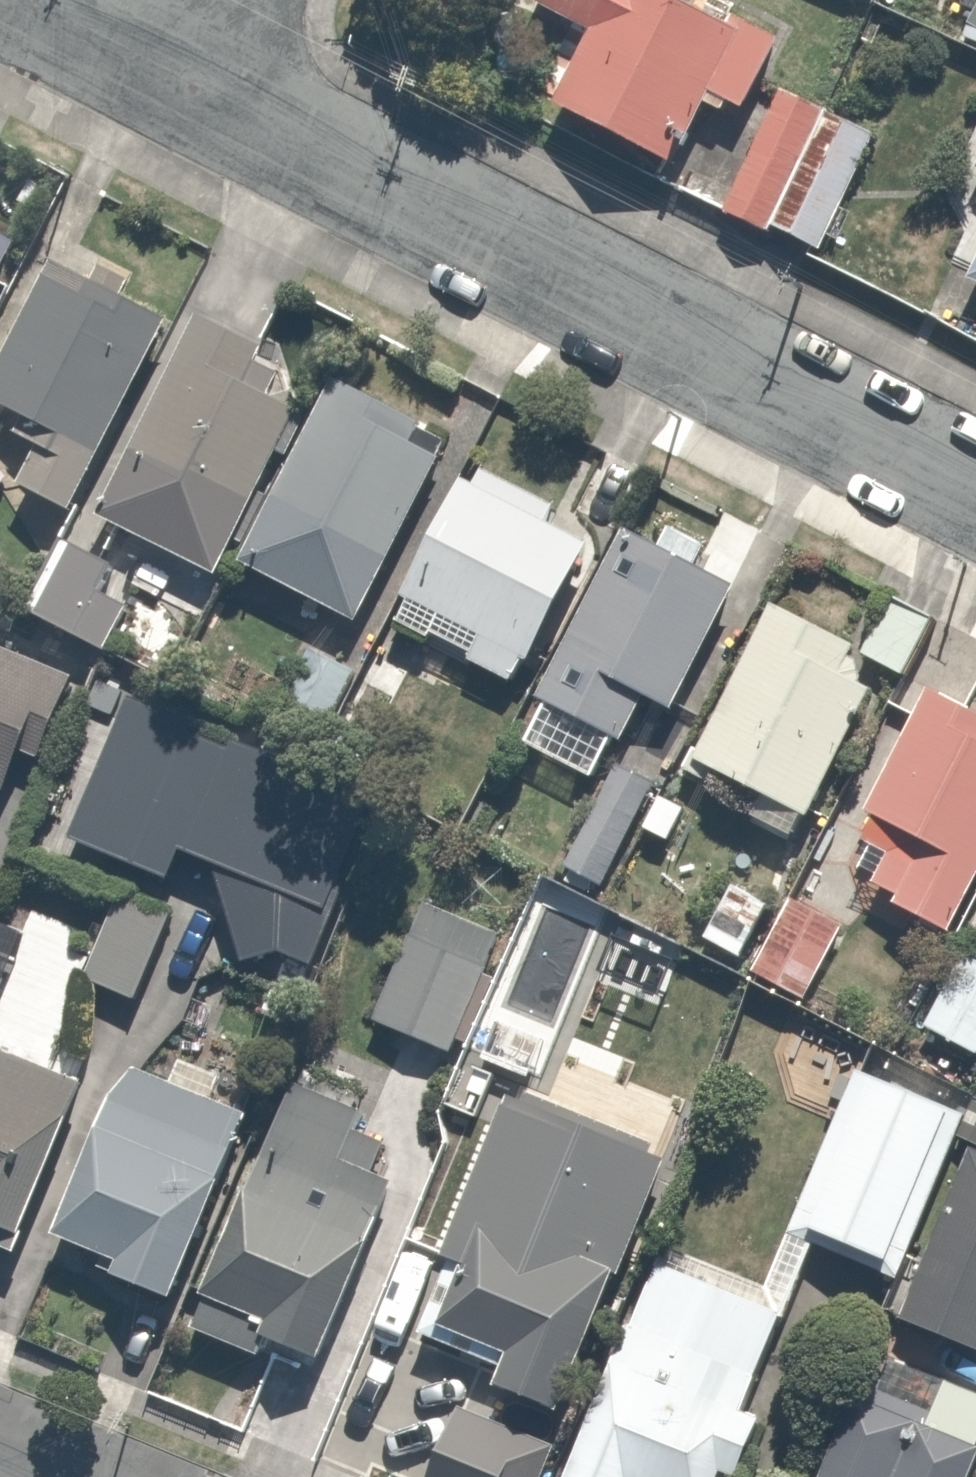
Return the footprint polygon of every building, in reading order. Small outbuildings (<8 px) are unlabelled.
[(680,0),(532,0),(595,33),(557,103),(675,166),(708,106),(736,121),(784,32),(746,11),(736,30),(680,0)] [(836,120),(787,93),(725,203),(773,230),(836,120)] [(19,247),(0,237),(0,285),(19,247)] [(968,277),(975,281),(975,259),(968,277)] [(55,264),(0,370),(0,407),(27,421),(19,438),(40,450),(21,488),(72,515),(171,323),(124,299),(132,284),(102,270),(94,285),(55,264)] [(266,352),(199,319),(100,520),(216,579),(235,542),(244,547),(270,498),(261,494),(280,455),(289,459),(306,426),(296,394),(274,402),(270,400),(282,377),(259,365),(266,352)] [(425,428),(336,383),(242,566),(359,627),(443,463),(441,461),(450,445),(423,431),(425,428)] [(645,473),(603,451),(570,514),(612,536),(645,473)] [(476,490),(464,484),(404,601),(410,605),(399,625),(430,642),(433,636),(473,656),(469,663),(512,685),(525,661),(531,664),(592,549),(549,527),(558,509),(485,472),(476,490)] [(660,550),(627,533),(539,702),(548,706),(527,746),(594,781),(615,741),(624,745),(647,700),(675,714),(739,590),(698,569),(708,551),(671,531),(660,550)] [(101,595),(115,568),(63,541),(25,613),(106,656),(131,611),(101,595)] [(885,597),(856,654),(900,676),(929,620),(885,597)] [(855,715),(853,643),(775,602),(694,756),(803,813),(855,715)] [(5,795),(23,755),(41,762),(75,681),(0,651),(0,793),(5,795)] [(356,674),(313,651),(274,723),(317,746),(356,674)] [(122,692),(98,682),(88,707),(112,717),(122,692)] [(975,886),(975,710),(928,686),(864,809),(897,826),(865,889),(952,934),(975,886)] [(197,727),(132,701),(73,843),(171,885),(184,855),(215,869),(246,966),(281,955),(316,969),(347,894),(345,893),(350,880),(344,877),(375,801),(239,745),(235,754),(193,736),(197,727)] [(655,787),(618,768),(565,870),(602,889),(655,787)] [(727,879),(696,934),(738,957),(769,902),(727,879)] [(779,895),(742,970),(802,999),(839,924),(779,895)] [(139,1003),(174,919),(120,897),(85,982),(139,1003)] [(503,938),(426,907),(375,1023),(451,1057),(457,1043),(468,1049),(498,981),(485,976),(503,938)] [(961,951),(926,1022),(975,1047),(975,959),(961,951)] [(498,981),(468,1049),(546,1083),(583,1000),(504,967),(498,981)] [(20,1259),(87,1087),(0,1052),(0,1251),(20,1259)] [(173,1086),(138,1072),(111,1102),(56,1240),(105,1260),(101,1270),(116,1277),(115,1279),(174,1303),(251,1119),(214,1103),(224,1081),(182,1064),(173,1086)] [(968,1118),(860,1073),(791,1236),(817,1248),(899,1283),(959,1139),(968,1118)] [(366,1114),(296,1088),(250,1197),(247,1196),(204,1300),(208,1302),(195,1332),(261,1360),(269,1343),(322,1365),(395,1185),(375,1176),(388,1146),(357,1135),(366,1114)] [(511,1099),(446,1262),(452,1264),(422,1337),(506,1372),(498,1392),(562,1417),(618,1277),(622,1279),(667,1165),(653,1159),(658,1147),(530,1096),(526,1106),(511,1099)] [(959,1139),(975,1146),(975,1104),(974,1103),(968,1118),(959,1139)] [(973,1152),(901,1322),(975,1354),(975,1153),(973,1152)] [(658,1269),(660,1270),(785,1320),(788,1322),(817,1248),(791,1236),(769,1290),(666,1249),(658,1269)] [(660,1270),(636,1331),(630,1328),(572,1476),(745,1476),(765,1425),(756,1421),(757,1418),(748,1414),(760,1382),(759,1382),(785,1320),(660,1270)] [(890,1362),(871,1409),(857,1403),(826,1476),(975,1476),(975,1397),(890,1362)] [(461,1412),(434,1476),(548,1476),(558,1451),(461,1412)]
